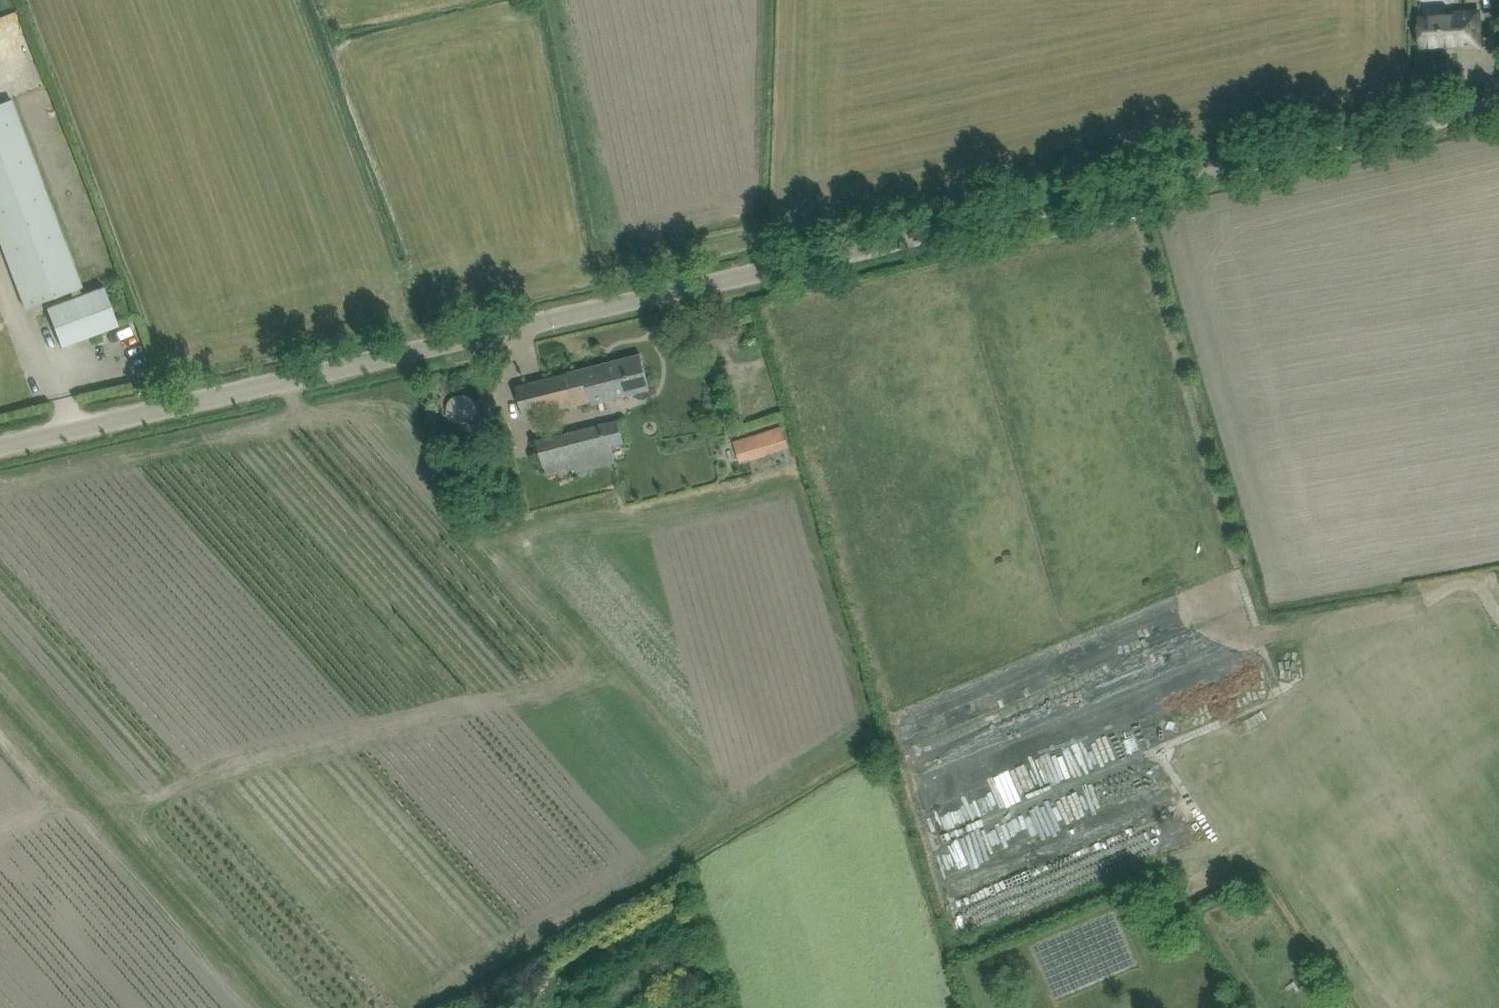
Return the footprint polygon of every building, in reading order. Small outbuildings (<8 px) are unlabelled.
[(1418,20),(1420,52),(1456,50),(1456,52),(1480,51),(1478,15),(1454,16),(1454,18),(1418,20)] [(61,347),(118,325),(104,287),(81,295),(78,288),(81,287),(11,100),(0,104),(0,241),(25,308),(71,291),(74,298),(47,308),(61,347)] [(516,386),(521,406),(524,418),(649,386),(640,354),(516,386)] [(573,459),(576,472),(615,462),(611,446),(623,443),(618,421),(537,441),(543,467),(573,459)] [(733,440),(740,463),(790,448),(783,425),(733,440)]
